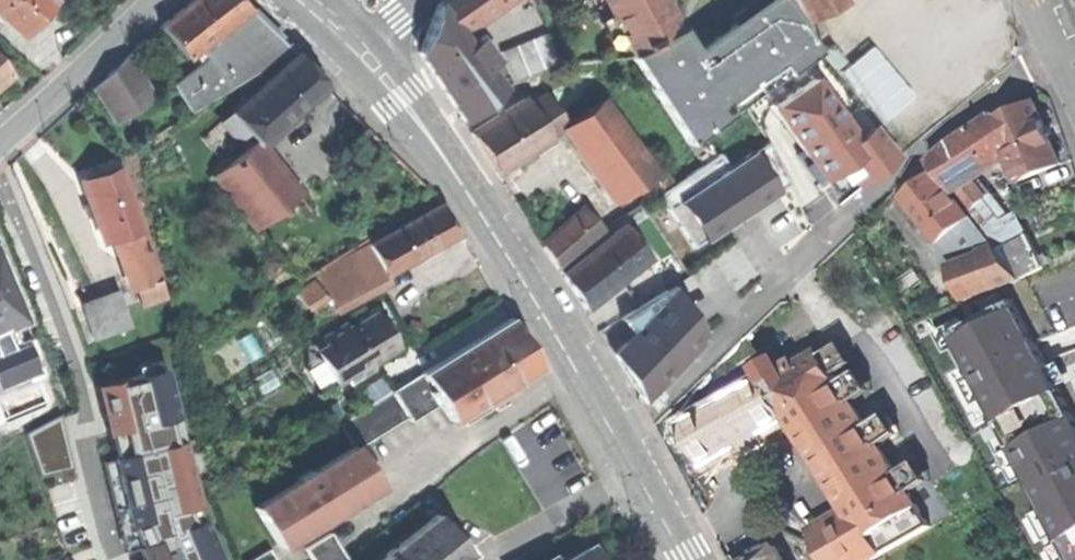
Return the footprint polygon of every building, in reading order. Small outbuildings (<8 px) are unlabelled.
[(21,36),(34,20),(51,2),(49,0),(0,0),(0,17),(21,36)] [(199,49),(247,11),(236,0),(195,0),(161,27),(185,58),(199,49)] [(500,8),(495,0),(468,0),(482,12),(487,20),(500,8)] [(633,57),(679,33),(662,0),(604,0),(633,57)] [(693,54),(679,33),(633,57),(630,58),(688,145),(816,53),(800,27),(783,0),(769,0),(693,54)] [(808,23),(797,0),(783,0),(800,27),(808,23)] [(843,0),(797,0),(808,23),(845,6),(843,0)] [(460,118),(500,84),(436,4),(423,36),(415,49),(460,118)] [(266,29),(247,11),(199,49),(207,60),(229,89),(289,52),(266,29)] [(502,53),(514,83),(559,65),(547,35),(502,53)] [(821,54),(834,70),(843,62),(830,46),(821,54)] [(255,142),(258,145),(323,87),(309,71),(294,54),(229,112),(242,128),(255,142)] [(125,57),(112,69),(131,98),(146,89),(125,57)] [(815,59),(784,80),(804,109),(807,114),(838,92),(815,59)] [(189,115),(229,89),(207,60),(172,88),(189,115)] [(11,76),(0,63),(0,85),(11,76)] [(93,88),(114,122),(137,108),(131,98),(112,69),(93,88)] [(785,122),(804,109),(784,80),(765,93),(785,122)] [(152,98),(146,89),(131,98),(137,108),(152,98)] [(874,143),(838,92),(807,114),(842,165),(858,154),(874,143)] [(546,140),(565,128),(563,126),(565,124),(541,98),(527,107),(546,140)] [(565,128),(616,199),(654,172),(600,99),(565,124),(563,126),(565,128)] [(481,152),(494,172),(546,140),(527,107),(522,100),(470,132),(481,152)] [(1036,105),(995,121),(1005,146),(1019,181),(1060,165),(1048,136),(1036,105)] [(230,139),(242,128),(229,112),(226,109),(213,120),(230,139)] [(964,173),(1005,146),(995,121),(994,117),(951,144),(931,162),(947,184),(950,182),(943,172),(956,162),(964,173)] [(213,175),(223,187),(265,154),(258,145),(255,142),(213,175)] [(298,196),(265,154),(223,187),(256,229),(298,196)] [(974,187),(964,173),(956,162),(943,172),(950,182),(971,211),(985,201),(984,199),(974,187)] [(679,183),(681,186),(698,211),(717,198),(729,190),(710,163),(679,183)] [(661,167),(654,172),(616,199),(620,204),(637,193),(644,205),(673,185),(661,167)] [(96,175),(81,181),(89,204),(93,215),(103,244),(114,240),(139,231),(116,168),(96,175)] [(917,188),(904,199),(939,243),(957,229),(969,220),(934,175),(917,188)] [(981,182),(974,187),(984,199),(990,194),(981,182)] [(669,190),(671,193),(681,186),(679,183),(669,190)] [(671,193),(644,211),(665,242),(688,276),(725,251),(714,235),(698,211),(681,186),(671,193)] [(609,226),(644,205),(637,193),(620,204),(616,206),(618,209),(604,218),(609,226)] [(732,222),(717,198),(698,211),(714,235),(732,222)] [(1001,223),(985,201),(971,211),(969,212),(985,232),(1001,223)] [(86,218),(93,215),(89,204),(82,207),(86,218)] [(367,246),(383,274),(454,234),(446,220),(439,206),(367,246)] [(540,245),(558,270),(602,231),(582,208),(540,245)] [(644,211),(624,227),(647,257),(665,242),(644,211)] [(1001,223),(985,232),(993,244),(1002,239),(1006,248),(1007,247),(1019,241),(1013,231),(1024,225),(1018,213),(1001,223)] [(986,241),(969,220),(957,229),(974,251),(986,241)] [(1029,236),(1024,225),(1013,231),(1019,241),(1029,236)] [(576,258),(557,273),(571,290),(583,306),(647,257),(624,227),(608,239),(585,258),(579,262),(576,258)] [(993,248),(986,241),(974,251),(957,229),(939,243),(935,246),(951,268),(982,256),(981,253),(993,248)] [(157,281),(139,231),(114,240),(132,290),(134,289),(157,281)] [(605,235),(582,254),(585,258),(608,239),(605,235)] [(1045,268),(1029,236),(1019,241),(1007,247),(1024,279),(1045,268)] [(370,281),(383,274),(367,246),(354,253),(361,266),(370,281)] [(995,248),(993,248),(981,253),(982,256),(951,268),(963,301),(1020,280),(995,248)] [(318,274),(324,286),(361,266),(354,253),(318,274)] [(582,254),(576,258),(579,262),(585,258),(582,254)] [(333,302),(370,281),(361,266),(324,286),(333,302)] [(12,323),(21,320),(0,268),(0,329),(12,323)] [(659,297),(667,308),(696,286),(688,276),(659,297)] [(161,294),(157,281),(134,289),(139,302),(161,294)] [(372,286),(370,281),(333,302),(336,306),(372,286)] [(684,359),(720,323),(703,297),(696,286),(667,308),(653,318),(684,359)] [(1065,390),(1023,293),(952,324),(995,421),(1065,390)] [(118,295),(81,308),(92,339),(129,326),(118,295)] [(320,359),(335,386),(346,379),(350,386),(376,371),(372,364),(378,360),(376,350),(391,340),(383,327),(375,313),(348,329),(345,323),(320,338),(329,354),(320,359)] [(525,345),(509,318),(420,374),(438,404),(451,424),(540,369),(525,345)] [(667,377),(684,359),(653,318),(634,332),(650,355),(667,377)] [(12,323),(0,329),(0,343),(17,335),(12,323)] [(1074,339),(1074,324),(1054,333),(1059,345),(1074,339)] [(819,353),(769,382),(776,396),(826,365),(819,353)] [(102,380),(140,559),(218,559),(177,364),(102,380)] [(826,365),(776,396),(787,417),(848,510),(858,527),(881,514),(911,496),(855,408),(838,381),(826,365)] [(911,496),(929,486),(861,367),(857,370),(873,397),(855,408),(911,496)] [(857,370),(838,381),(855,408),(873,397),(857,370)] [(420,374),(389,392),(405,418),(408,423),(438,404),(420,374)] [(769,382),(686,427),(697,447),(705,461),(787,417),(776,396),(769,382)] [(336,425),(351,448),(352,451),(405,418),(389,392),(336,425)] [(1041,524),(1062,519),(1045,448),(1043,436),(1074,429),(1074,403),(1016,416),(1041,524)] [(31,425),(41,471),(73,464),(63,417),(31,425)] [(965,427),(983,460),(998,452),(980,419),(965,427)] [(1043,436),(1045,448),(1074,441),(1074,429),(1043,436)] [(1062,519),(1068,541),(1074,539),(1074,441),(1045,448),(1062,519)] [(252,508),(276,546),(374,485),(352,451),(351,448),(308,474),(306,471),(294,478),(296,481),(252,508)] [(918,513),(911,496),(881,514),(890,529),(918,513)] [(809,532),(819,549),(858,527),(848,510),(809,532)] [(928,529),(918,513),(890,529),(899,545),(928,529)] [(446,559),(462,547),(436,514),(396,545),(407,559),(447,559),(446,559)] [(876,558),(899,545),(890,529),(881,514),(858,527),(876,558)] [(1068,541),(1062,519),(1041,524),(1039,524),(1047,559),(1072,559),(1068,541)] [(876,558),(858,527),(819,549),(825,559),(873,559),(876,558)] [(329,534),(304,550),(311,559),(345,559),(329,534)] [(749,559),(783,559),(776,546),(749,559)] [(587,548),(567,559),(594,559),(587,548)] [(268,550),(251,559),(274,559),(268,550)]
